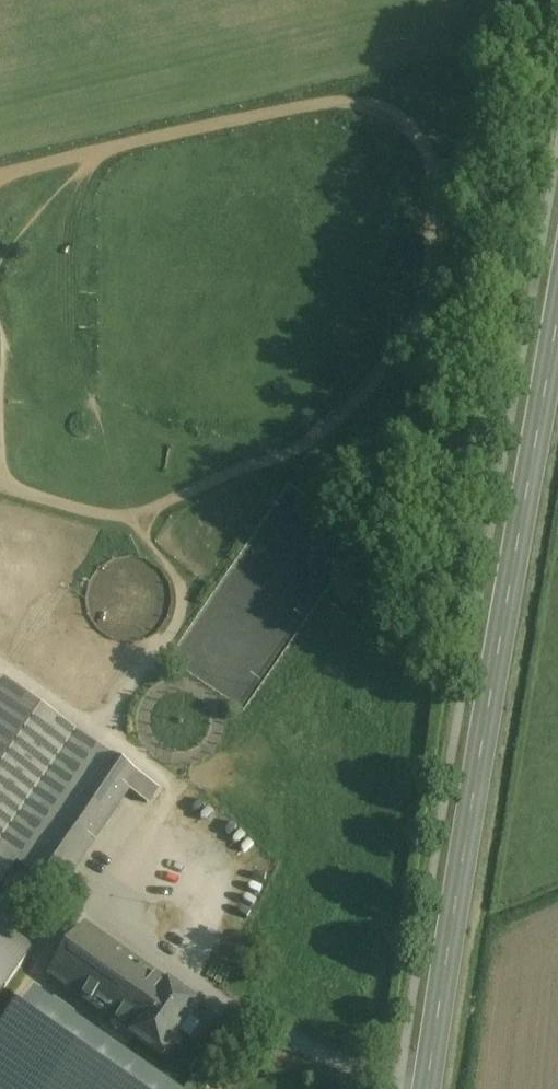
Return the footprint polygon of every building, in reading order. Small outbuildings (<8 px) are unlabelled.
[(0,690),(0,841),(77,731),(12,686),(6,682),(0,690)] [(0,841),(0,850),(16,862),(58,892),(129,790),(147,803),(158,788),(77,731),(0,841)] [(16,862),(0,850),(0,885),(16,862)] [(33,950),(16,938),(29,918),(0,898),(0,997),(33,950)] [(51,975),(134,1034),(168,985),(86,926),(51,975)] [(134,1034),(132,1036),(164,1058),(201,1006),(169,983),(168,985),(134,1034)] [(36,996),(0,1049),(0,1088),(170,1088),(36,996)]
